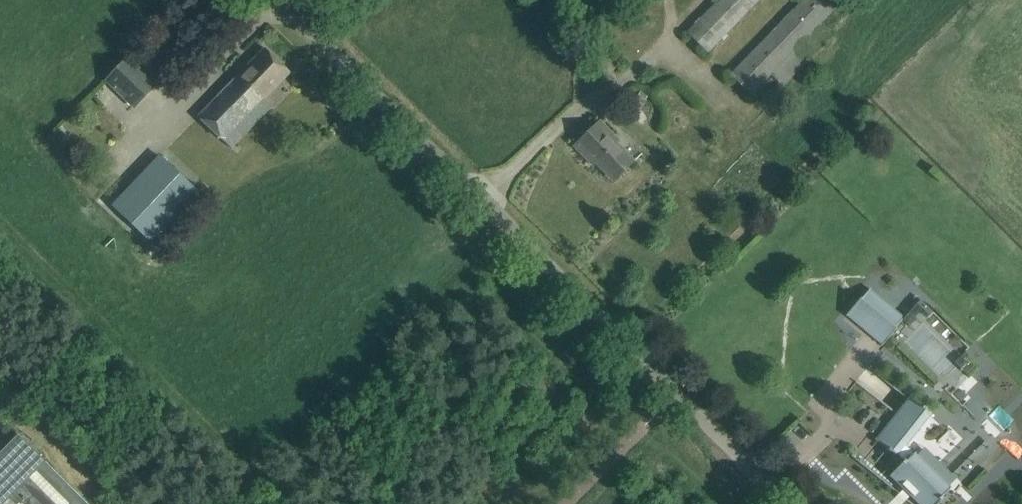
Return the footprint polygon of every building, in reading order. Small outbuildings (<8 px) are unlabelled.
[(686,32),(707,53),(759,0),(718,0),(686,32)] [(750,95),(771,75),(783,87),(833,34),(821,23),(840,2),(838,0),(800,0),(801,1),(730,75),(750,95)] [(290,72),(265,48),(199,116),(232,148),(272,107),(264,99),(290,72)] [(132,108),(155,84),(127,57),(104,81),(132,108)] [(593,166),(597,162),(614,180),(629,166),(633,162),(615,144),(619,141),(599,121),(588,132),(574,146),(593,166)] [(151,242),(197,192),(159,156),(112,204),(151,242)] [(846,316),(883,346),(904,318),(870,289),(846,316)] [(908,398),(876,439),(875,438),(875,439),(891,452),(892,451),(904,461),(889,475),(890,476),(891,476),(919,503),(937,503),(943,499),(941,497),(950,488),(949,487),(949,488),(915,454),(915,453),(914,453),(905,445),(930,415),(931,414),(925,410),(926,409),(910,395),(909,396),(910,397),(908,398)] [(18,435),(0,453),(0,503),(86,503),(18,435)]
